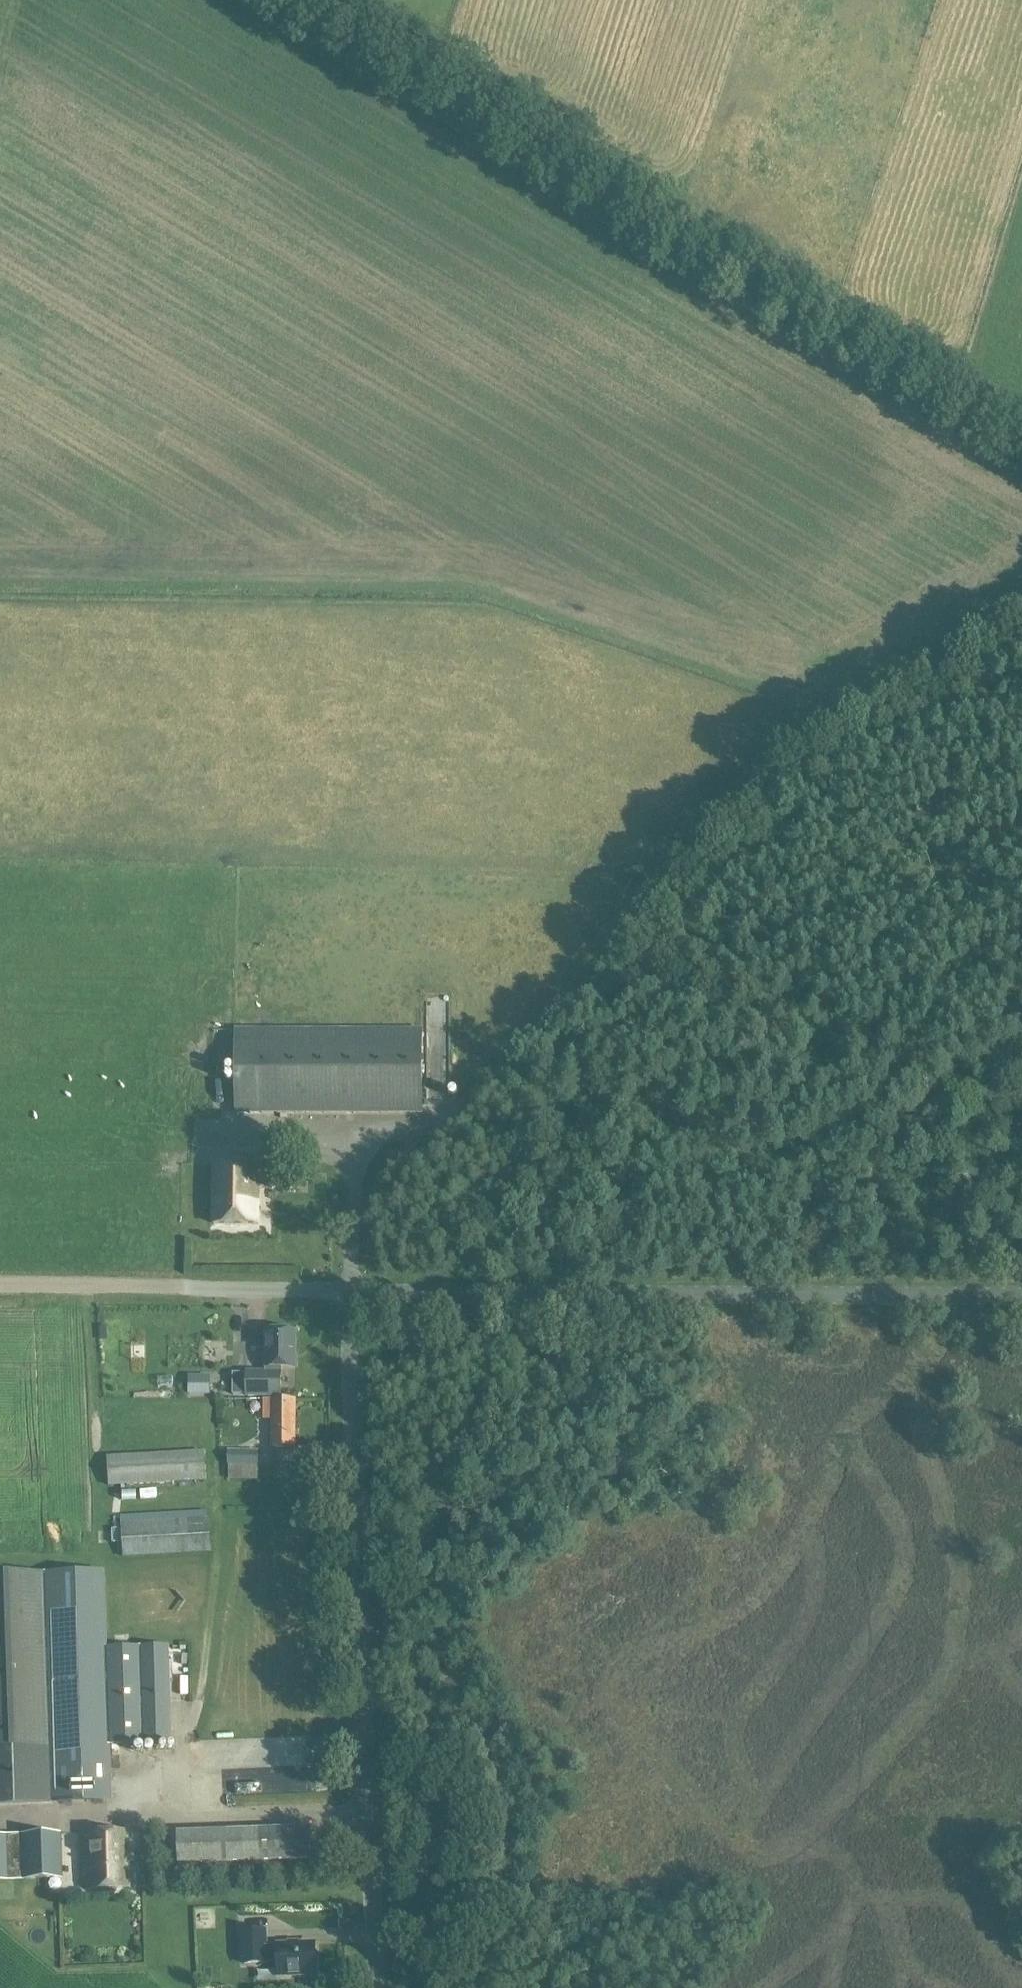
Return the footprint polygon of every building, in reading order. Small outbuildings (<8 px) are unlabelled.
[(421,1031),(235,1030),(235,1113),(420,1115),(421,1031)] [(258,1166),(212,1165),(212,1224),(257,1224),(258,1166)] [(213,1352),(215,1332),(200,1330),(197,1351),(213,1352)] [(282,1371),(281,1371),(281,1367),(295,1367),(295,1332),(266,1331),(266,1367),(266,1371),(247,1371),(246,1398),(281,1398),(282,1371)] [(210,1376),(188,1376),(188,1395),(210,1395),(210,1376)] [(295,1399),(272,1399),(271,1446),(295,1447),(295,1399)] [(106,1486),(204,1480),(202,1450),(104,1456),(106,1486)] [(231,1463),(261,1464),(261,1450),(231,1450),(231,1463)] [(122,1557),(209,1552),(207,1518),(120,1523),(122,1557)] [(43,1573),(51,1800),(107,1798),(106,1745),(103,1648),(100,1571),(43,1573)] [(51,1804),(51,1800),(43,1573),(0,1574),(0,1805),(51,1804)] [(164,1646),(134,1647),(137,1744),(167,1743),(164,1646)] [(137,1744),(134,1647),(103,1648),(106,1745),(137,1744)] [(308,1752),(308,1735),(248,1733),(247,1749),(308,1752)] [(311,1826),(176,1832),(178,1864),(312,1860),(311,1826)] [(127,1886),(125,1831),(82,1833),(84,1887),(127,1886)] [(58,1832),(20,1833),(22,1879),(61,1878),(58,1832)] [(22,1879),(20,1833),(0,1833),(0,1880),(22,1879)] [(266,1932),(246,1933),(247,1964),(279,1963),(280,1977),(316,1976),(315,1946),(266,1947),(266,1932)]
